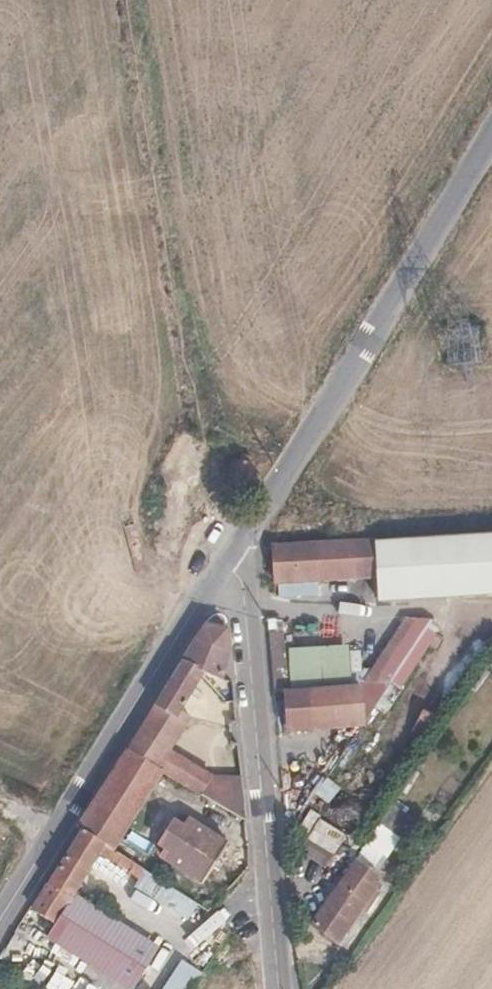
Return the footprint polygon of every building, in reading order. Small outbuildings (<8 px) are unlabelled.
[(250,455),(234,453),(230,478),(245,480),(250,455)] [(449,596),(491,593),(491,534),(375,541),(377,581),(378,601),(449,596)] [(377,581),(375,541),(274,547),(277,585),(377,581)] [(401,689),(437,627),(407,609),(370,671),(401,689)] [(205,626),(182,663),(207,679),(210,675),(231,687),(231,653),(226,634),(230,630),(226,629),(205,626)] [(274,697),(278,696),(289,696),(284,632),(269,633),(274,697)] [(207,679),(182,663),(128,747),(163,769),(251,824),(248,783),(217,777),(175,751),(195,720),(185,713),(207,679)] [(289,696),(278,696),(281,729),(361,722),(358,690),(289,696)] [(241,706),(233,700),(234,719),(243,718),(241,706)] [(163,769),(128,747),(74,831),(80,835),(104,850),(110,853),(163,769)] [(308,813),(296,837),(331,855),(343,831),(308,813)] [(230,849),(190,823),(184,832),(176,826),(163,846),(170,851),(165,858),(205,884),(230,849)] [(104,850),(80,835),(32,910),(56,926),(73,900),(104,850)] [(376,866),(356,852),(312,914),(340,934),(367,896),(359,889),(376,866)] [(153,951),(73,900),(56,926),(50,936),(130,987),(153,951)] [(199,972),(176,957),(156,988),(187,988),(199,972)]
